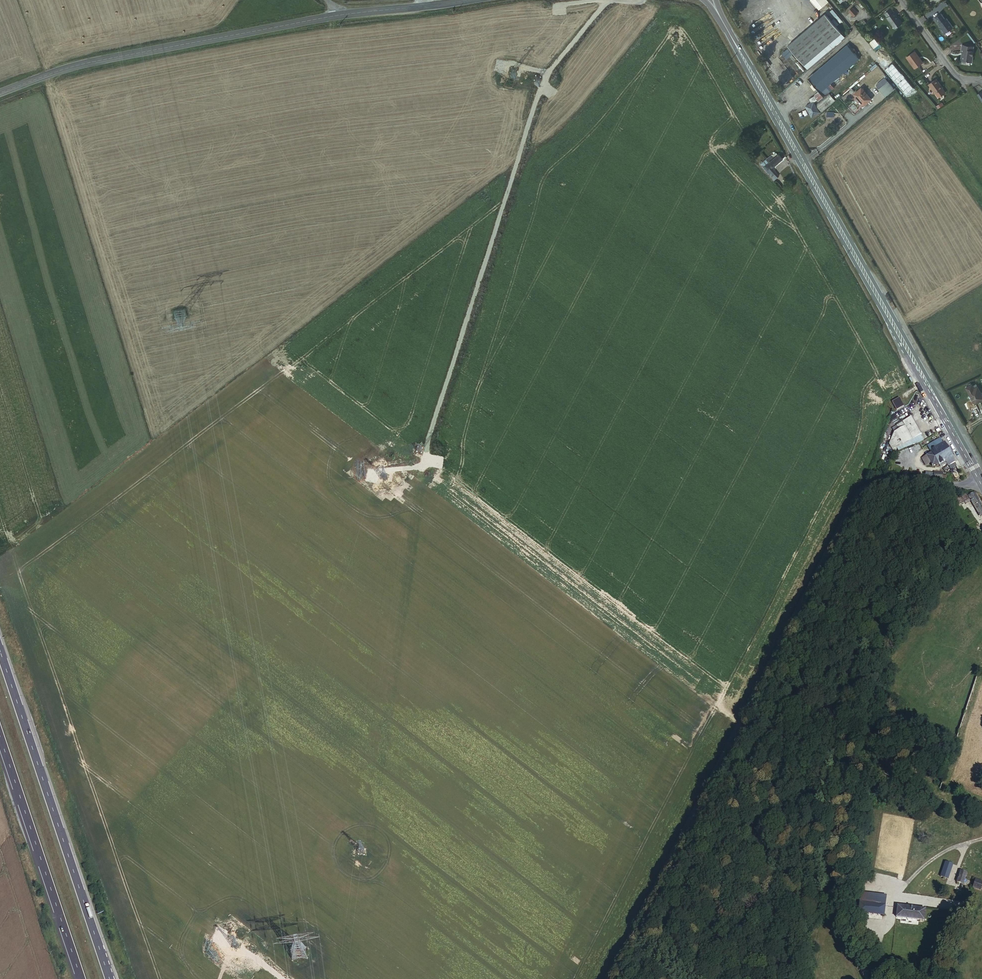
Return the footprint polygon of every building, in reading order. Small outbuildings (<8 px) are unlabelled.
[(848,11),(853,16),(858,12),(852,7),(848,11)] [(891,10),(885,15),(887,19),(894,14),(891,10)] [(887,19),(895,30),(902,24),(894,13),(894,14),(887,19)] [(945,20),(941,14),(935,18),(942,28),(939,30),(943,35),(953,28),(947,19),(945,20)] [(840,33),(824,15),(786,46),(802,65),(840,33)] [(857,59),(846,45),(806,79),(817,93),(814,96),(815,100),(816,101),(832,88),(829,84),(857,59)] [(972,47),(962,45),(961,52),(962,53),(962,55),(961,61),(972,62),(973,51),(971,51),(972,47)] [(915,52),(907,58),(915,69),(923,63),(915,52)] [(944,89),(937,79),(929,85),(936,94),(939,98),(946,93),(943,89),(944,89)] [(891,89),(886,84),(879,90),(883,96),(891,89)] [(853,94),(863,106),(870,99),(861,88),(853,94)] [(822,112),(835,100),(829,93),(816,105),(822,112)] [(815,100),(814,96),(808,99),(810,103),(804,106),(809,117),(818,112),(813,102),(815,100)] [(783,156),(780,150),(766,161),(764,159),(760,163),(771,175),(774,171),(770,166),(783,156)] [(978,386),(974,388),(972,385),(966,388),(975,404),(981,400),(981,394),(978,386)] [(904,403),(900,396),(893,399),(898,407),(904,403)] [(900,429),(897,431),(904,445),(922,435),(912,418),(899,425),(900,429)] [(904,445),(897,431),(895,432),(903,446),(904,445)] [(936,467),(945,463),(952,459),(941,439),(928,446),(931,454),(926,457),(927,458),(923,460),(926,467),(931,465),(933,468),(936,467)] [(973,493),(967,497),(978,518),(981,516),(981,509),(973,493)] [(938,877),(946,879),(949,871),(951,864),(944,862),(938,877)] [(959,871),(955,883),(961,885),(965,873),(959,871)] [(971,888),(979,891),(981,882),(975,879),(971,888)] [(860,894),(860,898),(864,898),(864,904),(883,906),(884,897),(860,894)] [(860,898),(858,914),(882,917),(883,906),(864,904),(864,898),(860,898)] [(924,910),(896,907),(895,918),(922,921),(924,910)]
